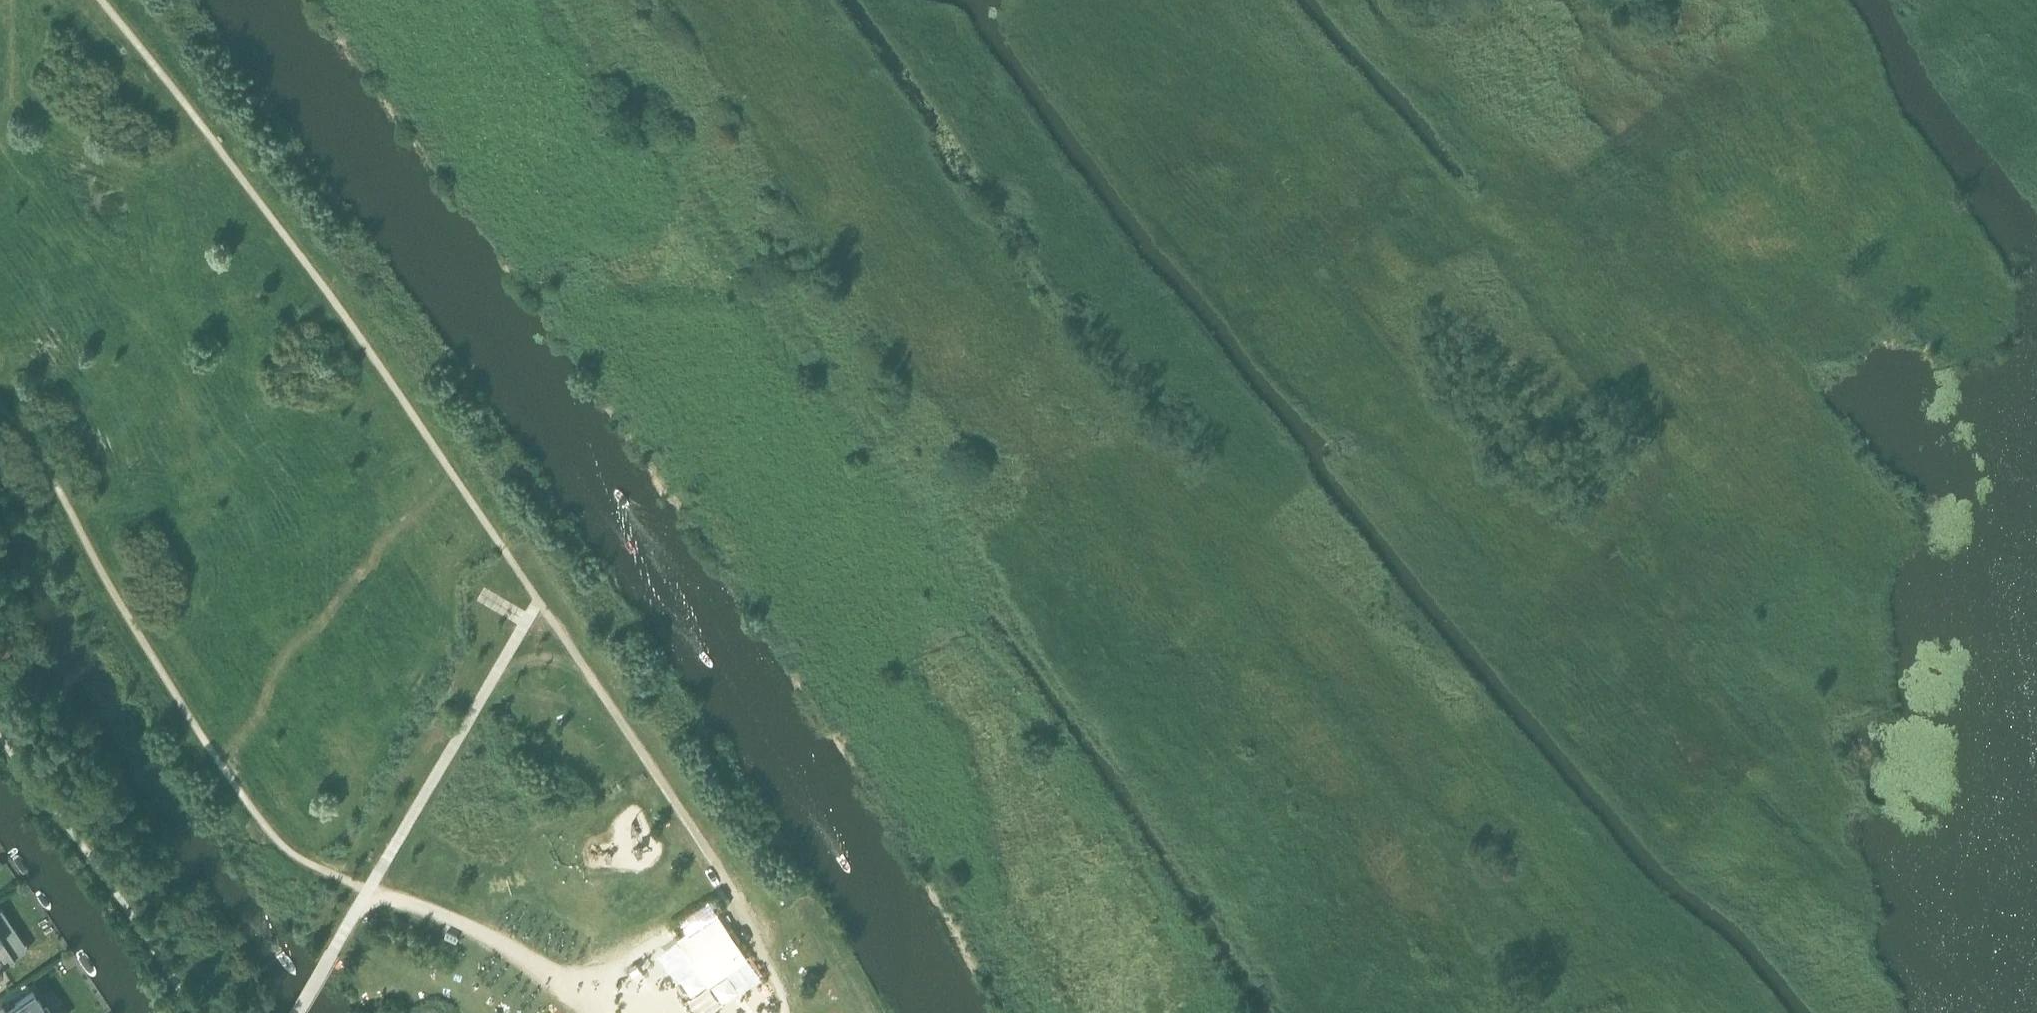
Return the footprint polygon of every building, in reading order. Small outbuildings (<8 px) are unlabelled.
[(678,941),(658,955),(664,965),(675,958),(685,951),(708,984),(734,967),(747,958),(718,914),(678,941)] [(32,992),(5,1010),(7,1012),(46,1012),(32,992)]
